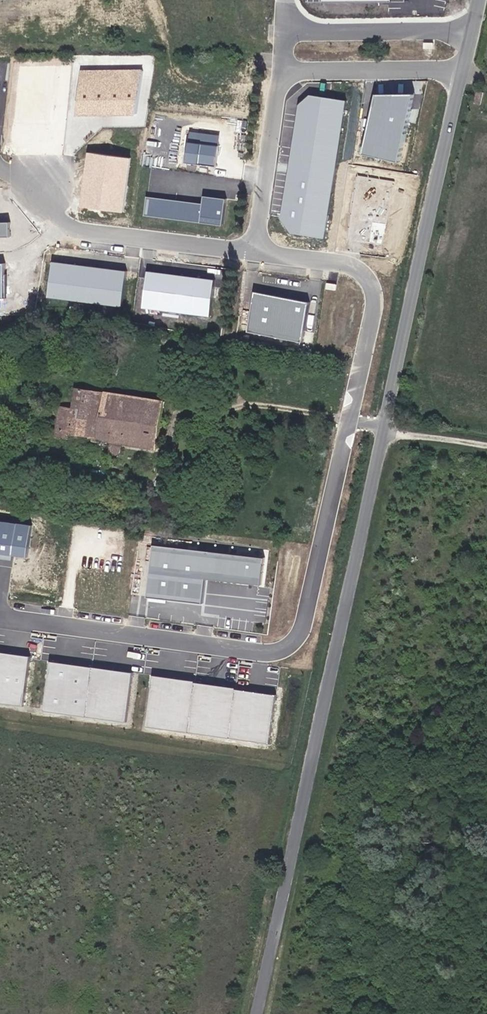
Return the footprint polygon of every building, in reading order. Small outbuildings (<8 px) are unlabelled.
[(61,69),(24,65),(19,120),(55,125),(61,69)] [(142,70),(80,70),(73,116),(136,115),(142,70)] [(345,101),(308,95),(297,104),(279,218),(289,234),(323,239),(345,101)] [(412,95),(373,95),(359,156),(395,163),(412,95)] [(219,136),(188,132),(183,163),(215,167),(219,136)] [(130,159),(86,153),(78,209),(122,215),(130,159)] [(224,199),(201,197),(201,204),(146,197),(143,216),(198,223),(220,227),(224,199)] [(9,236),(8,223),(0,223),(0,237),(9,236)] [(125,271),(50,262),(46,298),(120,307),(125,271)] [(212,280),(146,271),(140,308),(208,318),(212,280)] [(306,303),(253,293),(246,332),(300,343),(306,303)] [(60,402),(55,433),(163,449),(171,400),(78,385),(75,404),(60,402)] [(24,558),(29,526),(0,522),(0,555),(24,558)] [(263,559),(151,546),(145,596),(200,603),(203,580),(259,586),(263,559)] [(22,706),(28,657),(0,653),(0,703),(22,706)] [(131,673),(48,663),(41,711),(125,722),(131,673)] [(193,682),(151,676),(145,728),(269,744),(275,696),(234,690),(234,689),(193,684),(193,682)]
